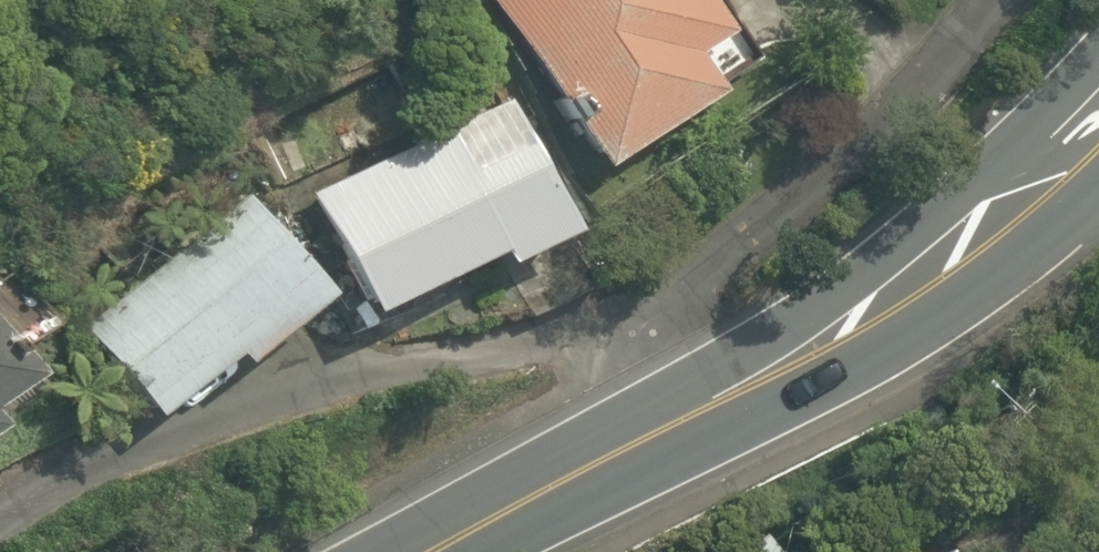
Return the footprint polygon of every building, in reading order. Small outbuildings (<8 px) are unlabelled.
[(577,178),(692,113),(683,96),(747,60),(713,0),(476,0),(577,178)] [(506,98),(299,194),(358,321),(483,263),(490,276),(571,239),(506,98)] [(70,318),(144,418),(216,364),(222,373),(318,302),(237,193),(70,318)] [(51,331),(18,272),(0,282),(0,359),(51,331)] [(14,387),(0,362),(0,395),(14,387)]
